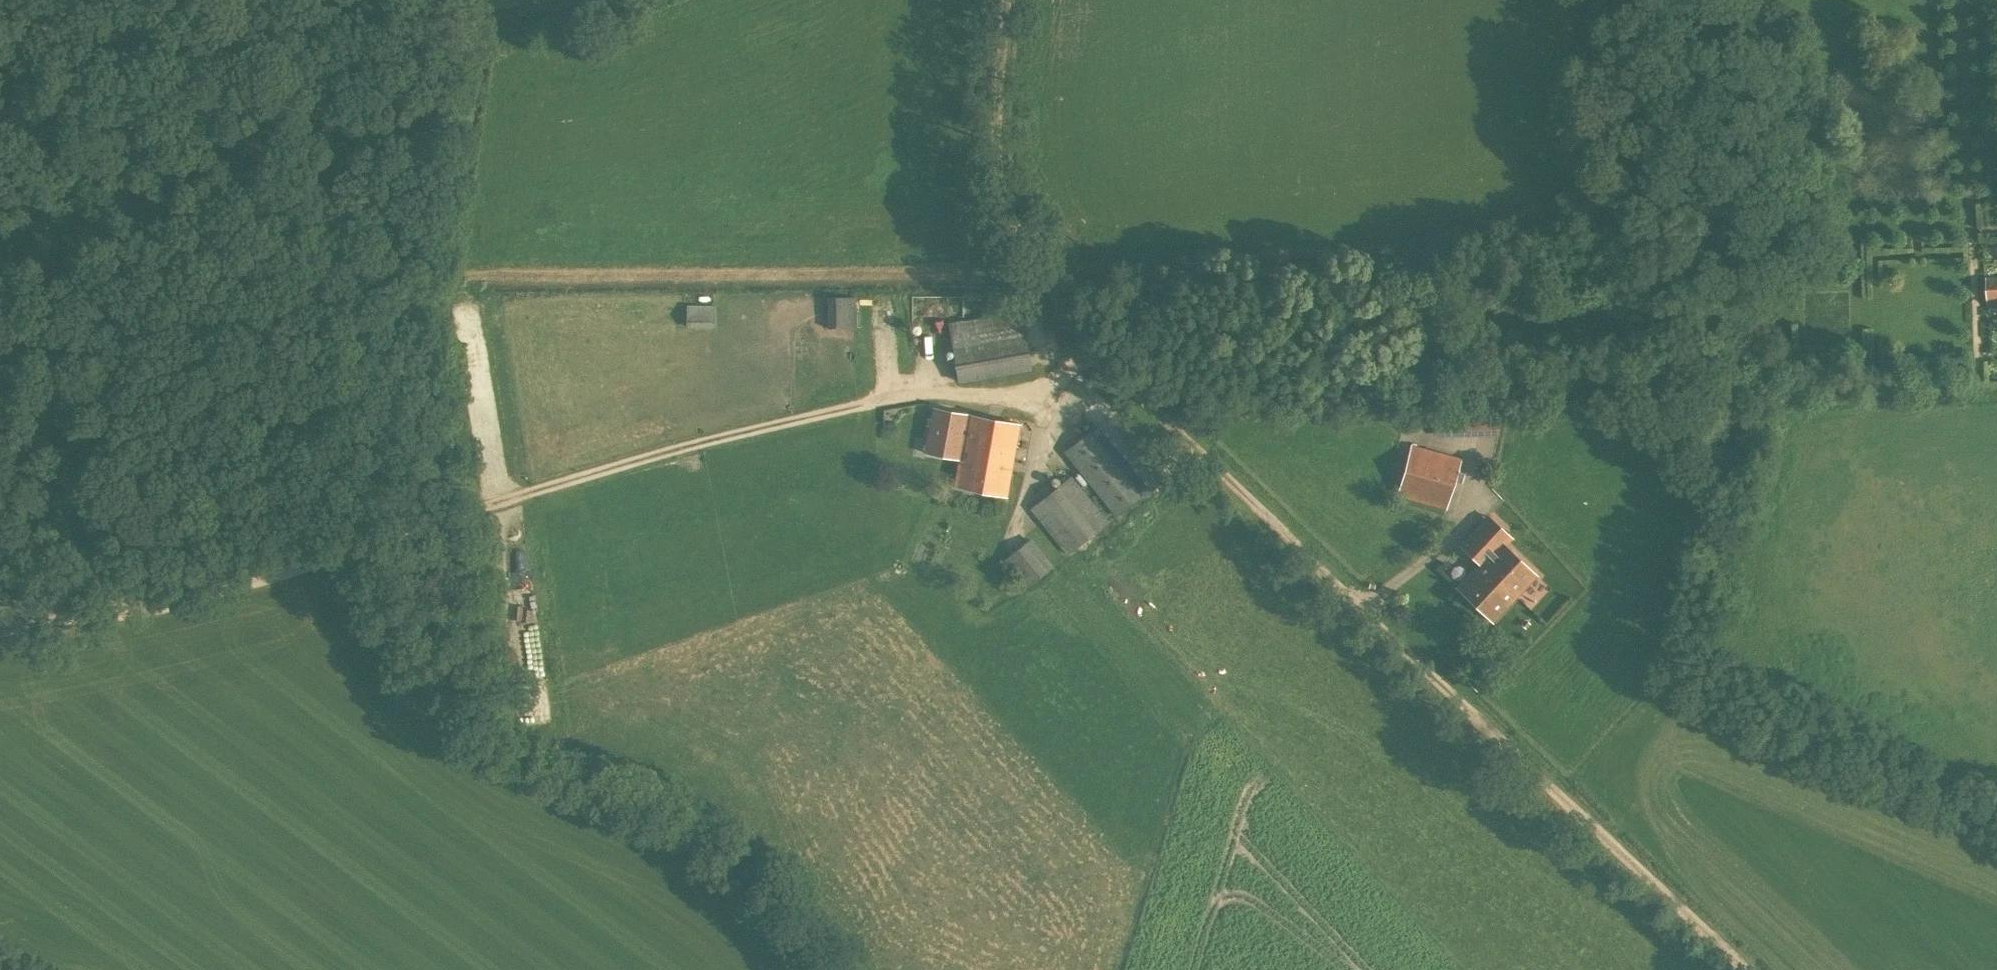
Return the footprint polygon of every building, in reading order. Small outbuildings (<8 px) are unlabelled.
[(986,268),(989,275),(995,272),(991,265),(986,268)] [(1987,278),(1988,300),(1996,300),(1996,277),(1987,278)] [(959,313),(959,294),(918,295),(918,313),(959,313)] [(856,296),(827,296),(827,327),(857,327),(856,296)] [(686,304),(686,326),(714,327),(714,305),(686,304)] [(1031,370),(1021,310),(948,323),(958,383),(1031,370)] [(880,313),(880,336),(900,336),(901,313),(880,313)] [(925,453),(960,459),(967,414),(933,408),(925,453)] [(1435,412),(1435,436),(1499,435),(1498,411),(1435,412)] [(967,414),(960,459),(954,487),(1006,496),(1019,424),(967,414)] [(1104,420),(1063,452),(1116,517),(1156,484),(1104,420)] [(1396,495),(1446,509),(1461,458),(1411,443),(1396,495)] [(1071,475),(1029,509),(1067,555),(1109,523),(1071,475)] [(1471,557),(1479,564),(1515,598),(1536,575),(1507,548),(1515,540),(1489,515),(1459,546),(1471,557)] [(1054,567),(1030,538),(1003,560),(1026,589),(1054,567)] [(1515,598),(1479,564),(1456,588),(1492,622),(1515,598)]
